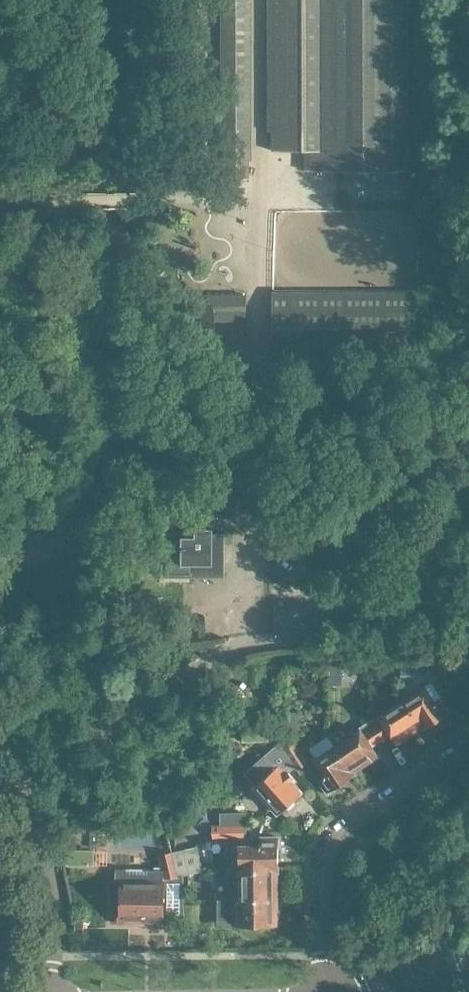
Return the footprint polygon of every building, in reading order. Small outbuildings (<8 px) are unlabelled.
[(225,179),(249,179),(249,0),(225,0),(225,179)] [(407,0),(273,0),(273,151),(306,151),(306,170),(407,170),(407,0)] [(417,294),(273,294),(273,359),(417,359),(417,294)] [(215,343),(215,321),(246,321),(246,295),(205,295),(205,368),(205,369),(246,369),(246,343),(215,343)] [(181,558),(187,577),(225,577),(225,533),(213,533),(213,528),(195,528),(195,533),(163,533),(163,558),(181,558)] [(342,666),(331,666),(331,683),(342,683),(342,666)] [(401,666),(401,681),(425,681),(425,667),(401,666)] [(444,717),(453,712),(443,698),(437,701),(437,700),(435,702),(425,686),(405,699),(421,724),(424,729),(443,716),(444,717)] [(404,736),(421,724),(405,699),(380,716),(379,714),(374,717),(371,712),(366,716),(382,739),(391,733),(397,743),(405,737),(404,736)] [(286,736),(298,736),(299,712),(287,712),(286,736)] [(372,746),(382,739),(366,716),(361,719),(364,724),(360,727),(361,729),(346,738),(340,730),(330,737),(335,745),(352,770),(369,759),(370,760),(378,755),(372,746)] [(286,752),(289,756),(298,770),(308,763),(295,743),(285,749),(286,752)] [(355,774),(352,770),(335,745),(315,759),(326,774),(324,775),(324,776),(319,780),(329,794),(334,790),(335,791),(337,790),(336,787),(355,774)] [(292,775),(298,770),(289,756),(286,752),(281,756),(285,760),(255,786),(279,813),(285,807),(288,808),(290,809),(295,804),(295,802),(294,799),(301,793),(291,782),(294,778),(292,775)] [(246,812),(221,813),(220,813),(220,825),(246,825),(246,812)] [(145,826),(147,843),(168,840),(166,823),(145,826)] [(246,825),(220,825),(213,825),(213,839),(246,838),(246,825)] [(279,847),(280,847),(280,837),(261,837),(261,844),(260,844),(260,846),(240,846),(240,871),(276,870),(279,870),(279,847)] [(196,847),(184,850),(189,874),(201,871),(196,847)] [(189,874),(184,850),(173,852),(178,877),(184,875),(189,874)] [(178,877),(173,852),(160,855),(163,869),(163,879),(169,879),(178,877)] [(183,912),(184,875),(178,877),(169,879),(163,879),(163,869),(120,869),(120,880),(122,880),(122,908),(120,908),(120,922),(143,922),(143,920),(146,919),(146,910),(150,910),(150,911),(183,912)] [(276,883),(276,870),(240,871),(240,898),(276,899),(277,899),(277,883),(276,883)] [(276,911),(276,899),(240,898),(226,899),(226,924),(277,924),(277,912),(276,911)] [(198,924),(185,924),(186,942),(198,942),(198,924)]
